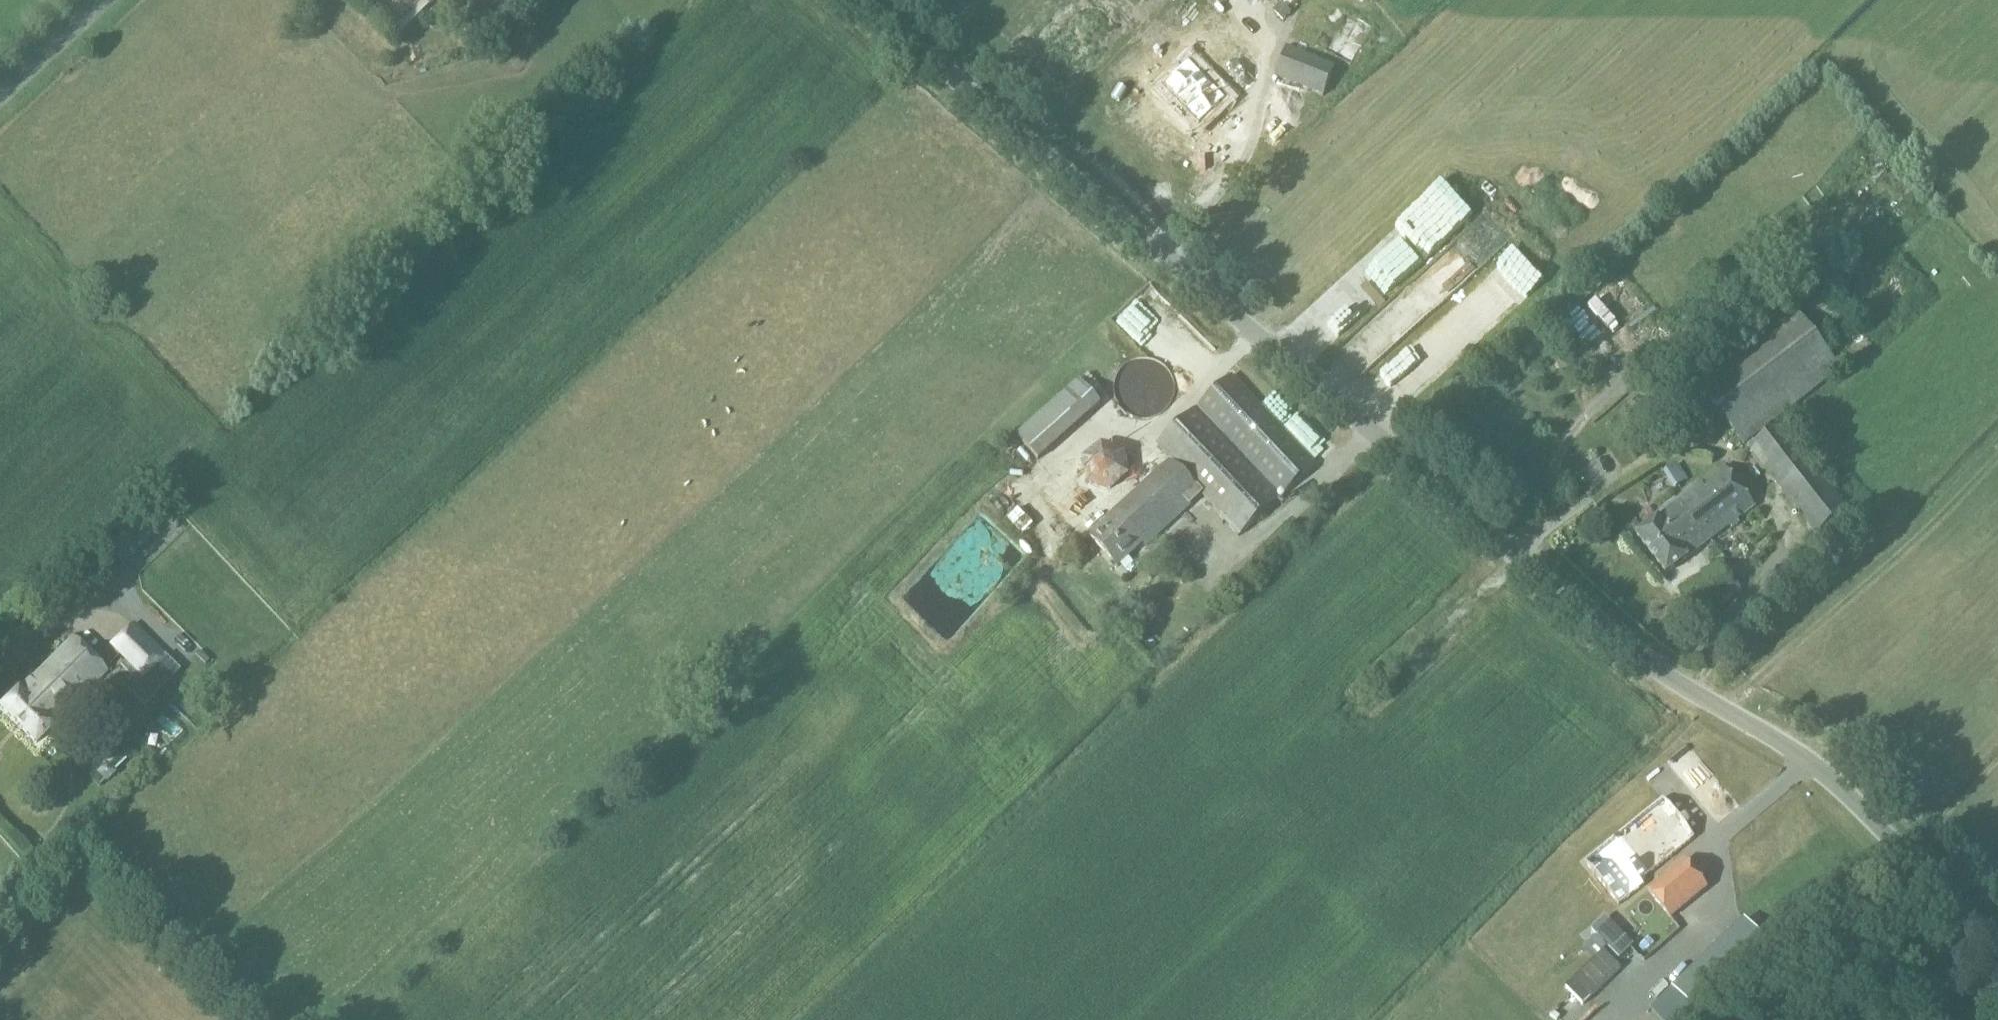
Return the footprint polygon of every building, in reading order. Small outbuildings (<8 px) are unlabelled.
[(404,23),(426,0),(380,0),(404,23)] [(1244,47),(1214,77),(1232,95),(1262,65),(1244,47)] [(1276,78),(1322,98),(1335,68),(1288,48),(1276,78)] [(1168,76),(1171,79),(1163,87),(1200,125),(1226,100),(1189,62),(1182,69),(1178,66),(1168,76)] [(1872,189),(1856,203),(1871,220),(1902,194),(1882,170),(1867,182),(1872,189)] [(1845,221),(1839,231),(1858,243),(1864,233),(1845,221)] [(1395,286),(1380,275),(1389,264),(1374,253),(1359,272),(1389,294),(1395,286)] [(1866,299),(1888,280),(1872,260),(1849,279),(1866,299)] [(1507,265),(1440,323),(1462,349),(1529,291),(1507,265)] [(1349,295),(1343,287),(1312,310),(1316,316),(1313,318),(1327,337),(1378,299),(1368,285),(1369,284),(1356,267),(1349,273),(1360,288),(1349,295)] [(1745,445),(1840,371),(1790,308),(1695,381),(1745,445)] [(1151,357),(1163,346),(1135,316),(1123,327),(1151,357)] [(1527,362),(1540,348),(1534,342),(1520,355),(1527,362)] [(1144,544),(1146,547),(1204,494),(1243,535),(1316,466),(1233,377),(1159,446),(1172,459),(1089,535),(1118,567),(1144,544)] [(1018,437),(1039,461),(1102,405),(1081,382),(1018,437)] [(1750,451),(1817,535),(1848,510),(1782,426),(1750,451)] [(1102,443),(1083,459),(1088,484),(1112,491),(1130,475),(1125,450),(1102,443)] [(1755,508),(1725,469),(1636,536),(1666,576),(1755,508)] [(133,627),(125,620),(104,641),(112,648),(112,649),(147,684),(148,683),(158,693),(179,674),(135,627),(133,627)] [(1758,628),(1754,623),(1747,630),(1751,634),(1758,628)] [(110,674),(79,640),(33,682),(30,678),(18,690),(19,691),(2,708),(37,743),(54,726),(54,725),(110,674)] [(1696,839),(1664,800),(1584,863),(1619,907),(1645,886),(1642,882),(1696,839)] [(1685,860),(1648,891),(1671,919),(1708,889),(1685,860)] [(1702,1019),(1712,1019),(1779,955),(1745,920),(1673,990),(1702,1019)] [(1615,953),(1628,940),(1617,929),(1604,941),(1615,953)]
